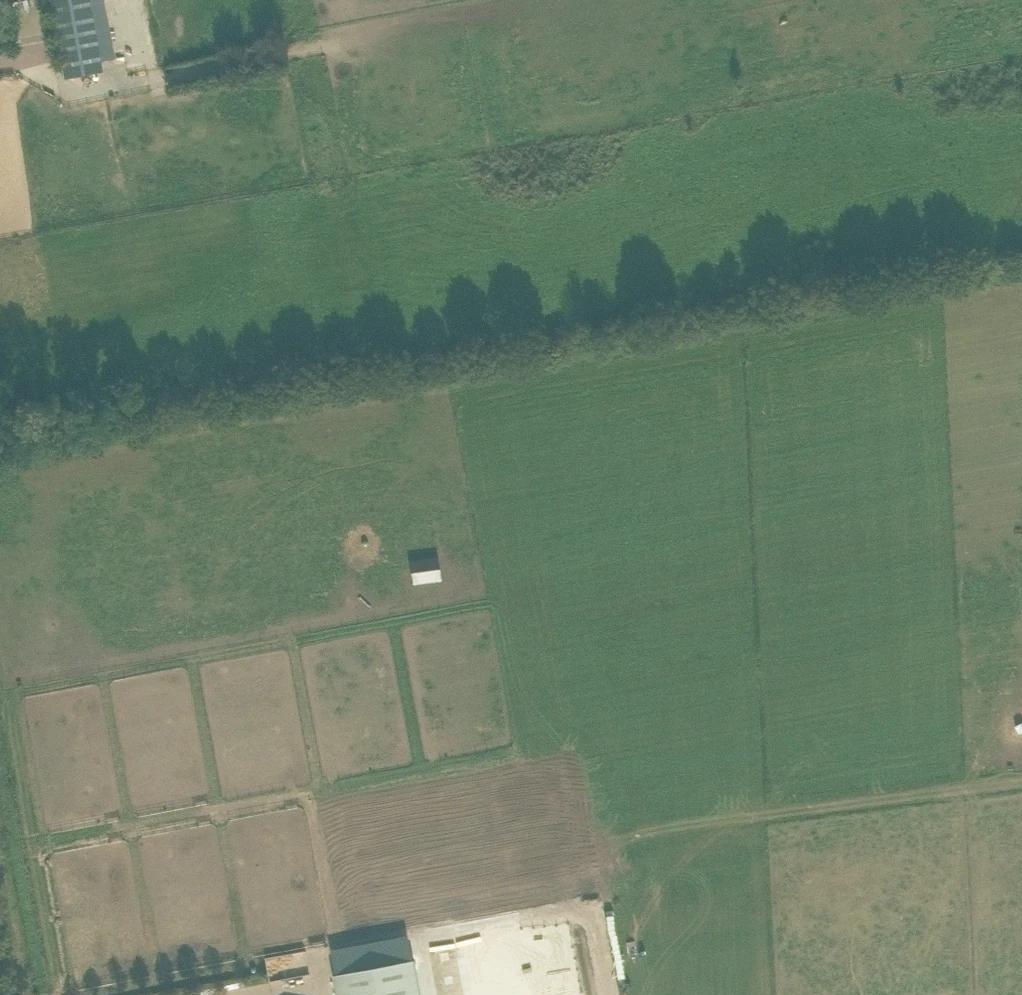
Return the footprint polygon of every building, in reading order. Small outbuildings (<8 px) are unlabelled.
[(118,59),(107,0),(53,0),(67,77),(99,71),(97,63),(118,59)] [(292,968),(290,952),(266,955),(269,971),(292,968)]
